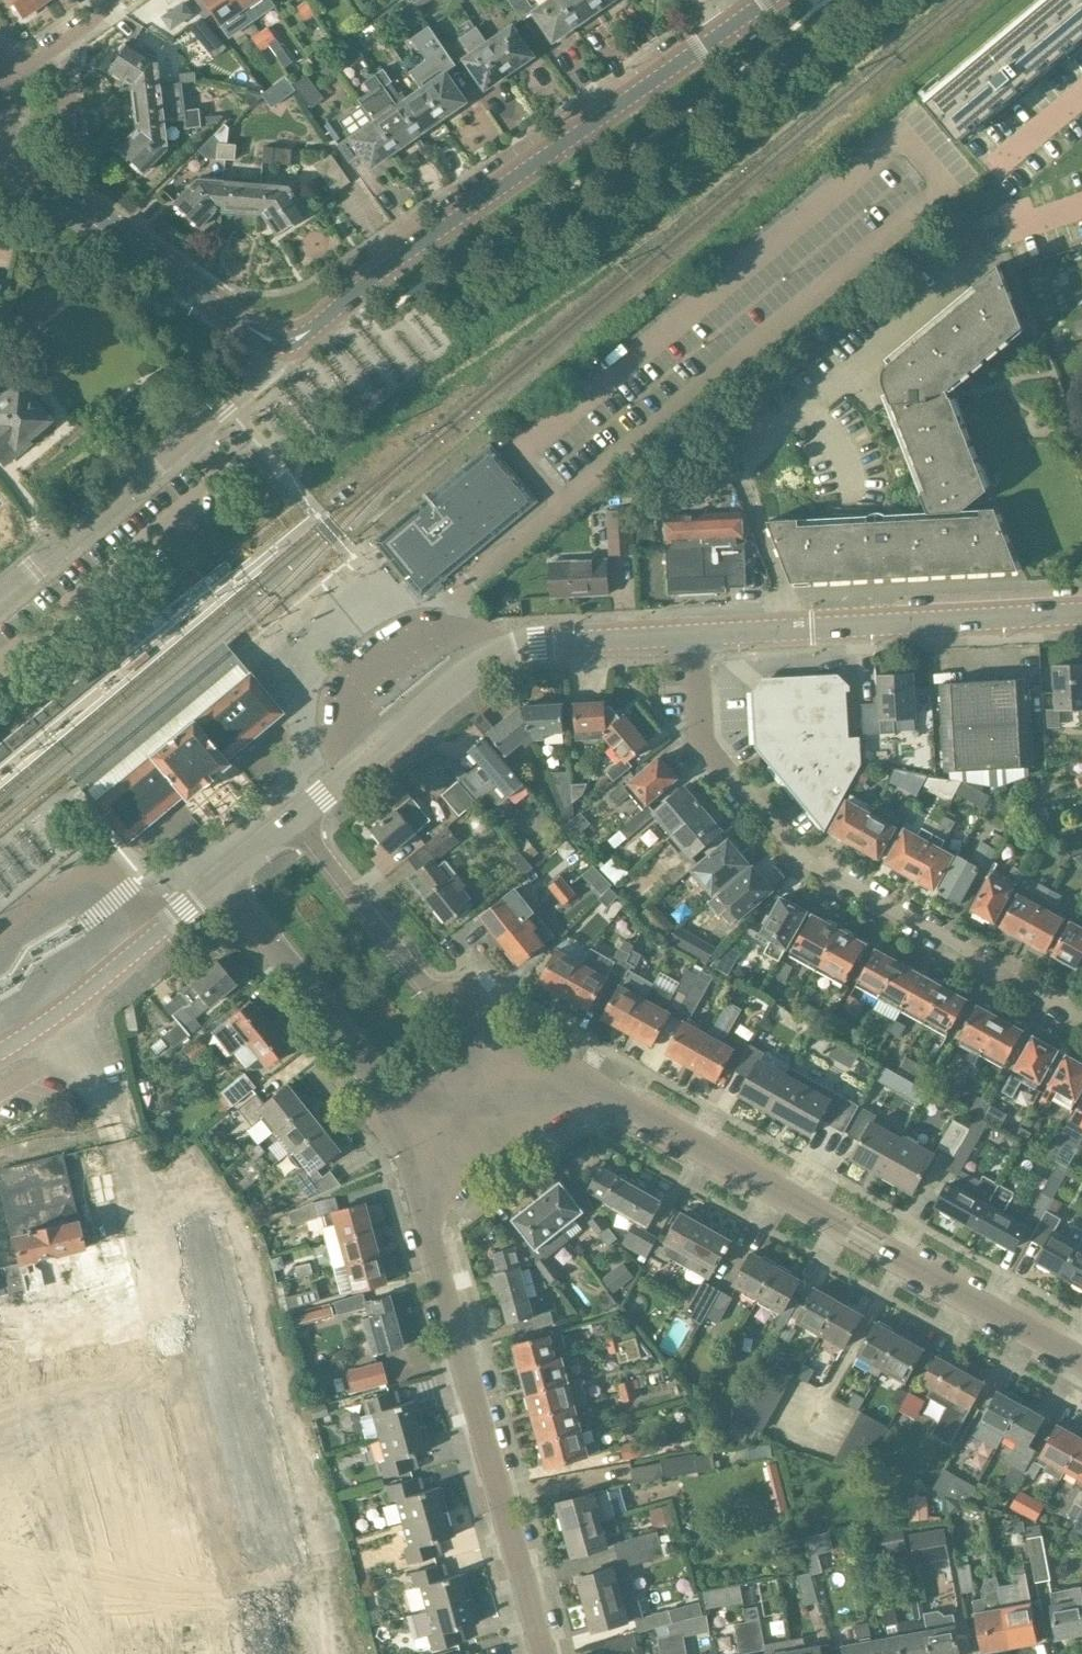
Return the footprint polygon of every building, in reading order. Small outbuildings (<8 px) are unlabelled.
[(22,14),(43,0),(13,0),(22,14)] [(251,20),(237,0),(203,0),(219,23),(228,35),(242,25),(251,20)] [(273,4),(270,0),(237,0),(251,20),(273,4)] [(313,0),(307,0),(304,2),(313,15),(320,10),(313,0)] [(417,9),(430,0),(411,0),(417,9)] [(519,20),(531,12),(551,40),(574,24),(558,0),(545,0),(532,9),(526,0),(506,0),(519,20)] [(592,0),(558,0),(574,24),(598,8),(592,0)] [(598,8),(610,0),(592,0),(598,8)] [(928,102),(961,141),(975,129),(972,126),(981,118),(984,121),(998,109),(995,106),(1004,98),(1007,102),(1021,90),(1018,87),(1027,79),(1030,82),(1044,71),(1041,67),(1051,59),(1053,63),(1067,51),(1065,48),(1074,40),(1077,43),(1079,42),(1081,39),(1081,0),(1049,0),(928,102)] [(296,7),(305,20),(313,15),(304,2),(296,7)] [(188,14),(181,4),(161,17),(168,28),(188,14)] [(512,23),(486,41),(507,71),(510,69),(513,70),(518,66),(518,63),(530,55),(518,37),(520,36),(512,23)] [(425,59),(408,71),(420,87),(441,117),(464,101),(443,70),(441,66),(451,59),(428,26),(410,38),(425,59)] [(475,26),(459,38),(469,52),(461,58),(469,71),(472,69),(484,87),(494,80),(497,80),(502,77),(503,74),(507,71),(486,41),(476,26),(475,26)] [(266,28),(259,32),(269,46),(284,68),(291,63),(267,28),(266,28)] [(259,32),(251,37),(260,51),(269,46),(259,32)] [(147,82),(148,86),(157,85),(155,60),(128,42),(109,71),(130,85),(130,84),(147,82)] [(382,68),(375,73),(381,82),(384,86),(389,82),(391,81),(382,68)] [(194,72),(178,74),(179,83),(181,83),(195,81),(194,72)] [(303,73),(292,82),(310,108),(322,100),(303,73)] [(152,128),(151,122),(161,121),(162,122),(184,120),(184,118),(199,117),(198,109),(184,110),(181,83),(179,83),(157,86),(157,85),(148,86),(147,82),(130,84),(130,85),(135,126),(135,130),(152,128)] [(368,90),(356,99),(360,105),(371,121),(372,120),(393,150),(396,148),(400,148),(404,146),(405,142),(417,134),(396,103),(384,86),(381,82),(368,90)] [(389,82),(384,86),(396,103),(417,134),(429,125),(433,125),(437,123),(438,119),(441,117),(420,87),(405,97),(401,91),(397,94),(389,82)] [(199,117),(184,118),(184,120),(184,124),(185,128),(200,127),(200,125),(199,117)] [(348,136),(336,145),(347,161),(360,153),(369,167),(393,150),(372,120),(371,121),(348,136)] [(143,172),(165,149),(162,122),(161,121),(151,122),(152,128),(135,130),(135,126),(135,129),(117,148),(132,162),(132,166),(135,169),(140,169),(143,172)] [(215,158),(224,159),(225,144),(216,143),(215,158)] [(234,160),(235,145),(225,144),(224,159),(234,160)] [(261,162),(271,163),(272,148),(262,147),(261,162)] [(349,181),(330,154),(314,165),(333,192),(349,181)] [(200,227),(216,209),(218,210),(217,208),(218,190),(223,190),(224,180),(197,178),(174,202),(200,227)] [(263,192),(259,191),(259,183),(224,180),(223,190),(218,190),(217,208),(218,210),(258,213),(261,210),(263,192)] [(303,211),(285,185),(259,183),(259,191),(263,192),(261,210),(258,213),(260,213),(273,232),(303,211)] [(1046,256),(1081,240),(1081,210),(1035,231),(1046,256)] [(921,492),(929,511),(962,510),(988,488),(952,395),(950,396),(929,397),(928,376),(947,388),(948,389),(1024,325),(1000,263),(975,283),(976,284),(892,353),(895,357),(888,364),(886,367),(885,369),(885,371),(884,373),(884,375),(884,378),(885,381),(927,489),(921,492)] [(48,412),(48,407),(41,397),(36,397),(33,400),(20,384),(0,399),(0,455),(5,462),(32,440),(27,434),(51,416),(48,412)] [(419,599),(537,501),(489,443),(371,541),(419,599)] [(768,519),(792,581),(1019,569),(995,507),(980,509),(981,515),(799,524),(799,518),(768,519)] [(609,554),(634,553),(632,509),(607,510),(609,554)] [(667,545),(669,593),(726,591),(726,586),(746,585),(744,541),(743,541),(742,512),(668,516),(668,545),(667,545)] [(609,595),(607,559),(552,561),(553,596),(609,595)] [(224,641),(66,772),(91,803),(162,743),(155,735),(172,720),(179,729),(249,670),(224,641)] [(1056,708),(1079,707),(1079,722),(1081,722),(1081,663),(1054,665),(1056,708)] [(162,743),(91,803),(125,845),(182,798),(185,802),(231,764),(228,760),(286,713),(249,670),(179,729),(172,720),(155,735),(162,743)] [(916,716),(914,672),(878,674),(880,702),(862,703),(864,734),(894,732),(893,717),(916,716)] [(766,680),(757,690),(759,743),(812,741),(837,740),(861,763),(860,737),(849,737),(846,685),(837,676),(766,680)] [(1033,765),(1028,677),(941,682),(946,770),(1033,765)] [(576,702),(578,738),(606,736),(605,705),(605,700),(576,702)] [(564,731),(562,703),(521,706),(534,738),(543,737),(543,732),(564,731)] [(615,780),(638,761),(633,755),(648,742),(625,714),(622,717),(612,704),(605,705),(606,736),(607,736),(625,758),(608,772),(615,780)] [(523,740),(527,744),(534,738),(521,706),(489,732),(506,754),(523,740)] [(459,781),(476,801),(476,802),(487,793),(498,805),(508,797),(525,783),(485,736),(468,750),(479,763),(459,781)] [(759,743),(827,825),(852,780),(864,786),(873,769),(861,763),(837,740),(812,741),(759,743)] [(642,807),(648,803),(678,777),(680,775),(669,762),(667,764),(660,756),(635,777),(633,775),(611,794),(618,804),(631,794),(642,807)] [(913,779),(897,770),(891,781),(908,789),(913,779)] [(442,794),(459,815),(476,801),(459,781),(458,781),(457,780),(442,794)] [(583,796),(588,783),(572,784),(573,802),(583,796)] [(673,834),(704,807),(685,784),(654,811),(653,811),(656,814),(661,820),(673,834)] [(851,792),(830,830),(855,843),(875,806),(851,792)] [(879,857),(900,819),(875,806),(855,843),(879,857)] [(1034,810),(1040,825),(1052,820),(1046,806),(1034,810)] [(567,807),(563,811),(568,822),(575,816),(567,807)] [(691,857),(692,856),(723,829),(704,807),(673,834),(667,838),(685,860),(686,861),(691,857)] [(430,819),(423,810),(409,822),(398,808),(372,829),(391,852),(417,831),(416,830),(430,819)] [(621,828),(628,836),(651,819),(651,818),(643,809),(621,828)] [(561,828),(562,827),(568,822),(563,811),(553,819),(561,828)] [(940,823),(934,833),(946,839),(950,831),(956,821),(944,815),(940,823)] [(934,833),(940,823),(939,823),(928,817),(923,826),(934,832),(934,833)] [(447,826),(425,845),(437,860),(459,841),(447,826)] [(934,832),(923,826),(918,835),(905,827),(886,861),(889,863),(888,866),(900,872),(901,869),(910,874),(934,833),(934,832)] [(934,833),(910,874),(922,880),(920,884),(932,890),(934,887),(935,888),(953,854),(943,848),(941,848),(946,839),(934,833)] [(938,890),(959,901),(974,873),(985,878),(1005,838),(996,833),(990,845),(981,840),(971,860),(958,854),(938,890)] [(729,837),(697,864),(692,868),(713,894),(750,862),(729,837)] [(617,885),(629,873),(612,856),(600,869),(617,885)] [(433,859),(417,871),(431,890),(426,894),(448,922),(470,905),(459,891),(467,885),(457,873),(455,874),(445,861),(439,866),(433,859)] [(1018,881),(1008,877),(1005,884),(991,876),(995,870),(998,864),(993,861),(985,878),(987,880),(971,908),(970,911),(987,920),(988,917),(996,921),(1017,882),(1018,881)] [(710,902),(730,925),(740,916),(772,889),(753,866),(721,893),(710,902)] [(1013,869),(1008,877),(1018,881),(1022,873),(1013,869)] [(671,872),(662,879),(669,888),(678,881),(671,872)] [(549,887),(555,894),(568,883),(562,876),(549,887)] [(1035,890),(1046,896),(1050,888),(1039,882),(1035,890)] [(564,905),(577,894),(568,883),(555,894),(564,905)] [(598,898),(607,907),(618,895),(609,887),(598,898)] [(1050,888),(1046,896),(1058,903),(1063,895),(1050,888)] [(1024,937),(1046,896),(1035,890),(1030,900),(1017,893),(1000,924),(1003,925),(1002,928),(1011,933),(1013,931),(1024,937)] [(751,919),(743,933),(767,945),(763,953),(779,962),(780,960),(787,947),(807,910),(781,895),(764,927),(751,919)] [(505,896),(481,915),(501,939),(529,916),(521,907),(517,910),(505,896)] [(1058,903),(1046,896),(1024,937),(1035,943),(1034,945),(1044,951),(1045,948),(1048,950),(1065,919),(1053,912),(1058,903)] [(694,899),(679,913),(686,921),(693,915),(693,914),(701,907),(694,899)] [(693,914),(693,915),(701,924),(713,913),(705,904),(702,907),(701,907),(693,914)] [(811,911),(791,947),(820,963),(840,927),(811,911)] [(529,916),(501,939),(509,950),(506,952),(515,964),(518,961),(520,963),(544,944),(532,929),(536,925),(529,916)] [(1078,967),(1081,959),(1081,926),(1069,919),(1052,953),(1078,967)] [(868,943),(840,927),(820,963),(848,979),(868,943)] [(619,948),(608,969),(617,974),(625,960),(627,961),(631,954),(630,953),(634,945),(625,940),(621,949),(619,948)] [(875,947),(858,979),(881,992),(899,960),(875,947)] [(539,981),(564,994),(582,962),(557,949),(539,981)] [(162,1036),(173,1048),(189,1036),(200,1026),(193,1017),(235,982),(216,959),(179,991),(189,1003),(184,1007),(182,1004),(171,1014),(178,1023),(162,1036)] [(627,961),(625,960),(617,974),(628,980),(636,966),(627,961)] [(793,967),(780,960),(779,962),(773,974),(785,981),(793,967)] [(921,973),(899,960),(881,992),(904,1004),(921,973)] [(607,976),(582,962),(564,994),(589,1008),(607,976)] [(699,975),(699,974),(688,969),(676,990),(678,991),(671,1004),(680,1009),(699,975)] [(692,1016),(714,976),(701,969),(699,974),(699,975),(680,1009),(692,1016)] [(921,973),(904,1004),(927,1017),(944,986),(921,973)] [(653,1044),(671,1011),(666,1009),(674,994),(654,983),(646,998),(646,997),(628,1030),(653,1044)] [(602,1016),(628,1030),(646,997),(620,984),(602,1016)] [(950,1030),(967,998),(944,986),(927,1017),(950,1030)] [(845,1005),(854,1011),(860,1001),(850,995),(845,1005)] [(227,1018),(210,1031),(229,1055),(268,1023),(249,999),(226,1017),(227,1018)] [(742,1008),(729,1001),(715,1026),(728,1033),(742,1008)] [(977,1003),(959,1035),(983,1048),(1000,1016),(977,1003)] [(804,1020),(813,1024),(820,1010),(812,1006),(804,1020)] [(886,1015),(873,1038),(883,1044),(890,1030),(895,1020),(886,1015)] [(1024,1030),(1000,1016),(983,1048),(1006,1061),(1024,1030)] [(667,1052),(691,1066),(709,1033),(685,1020),(667,1052)] [(905,1025),(895,1020),(890,1030),(900,1036),(905,1025)] [(288,1047),(268,1023),(229,1055),(230,1055),(234,1052),(245,1067),(258,1057),(265,1066),(288,1047)] [(715,1026),(710,1034),(709,1033),(691,1066),(716,1079),(726,1063),(737,1070),(750,1047),(738,1040),(734,1047),(724,1041),(720,1039),(721,1036),(728,1033),(715,1026)] [(1022,1080),(1036,1088),(1040,1080),(1058,1048),(1033,1035),(1015,1067),(1003,1091),(1013,1096),(1022,1080)] [(198,1041),(185,1052),(193,1061),(206,1050),(198,1041)] [(750,1047),(737,1070),(736,1071),(748,1078),(740,1093),(754,1101),(752,1103),(765,1110),(766,1108),(785,1073),(759,1058),(762,1051),(751,1045),(750,1047)] [(1040,1101),(1049,1106),(1052,1100),(1070,1109),(1076,1099),(1081,1087),(1081,1062),(1066,1053),(1049,1084),(1040,1101)] [(902,1068),(924,1079),(929,1069),(908,1057),(902,1068)] [(965,1059),(948,1090),(958,1095),(970,1074),(968,1074),(974,1064),(965,1059)] [(968,1074),(970,1074),(979,1079),(985,1069),(974,1064),(968,1074)] [(874,1079),(889,1087),(897,1073),(882,1065),(874,1079)] [(785,1073),(766,1108),(796,1125),(795,1128),(807,1134),(808,1132),(811,1133),(820,1118),(829,1123),(840,1104),(844,1097),(789,1066),(785,1073)] [(219,1091),(231,1106),(255,1086),(243,1072),(219,1091)] [(251,1126),(260,1119),(270,1132),(303,1107),(286,1084),(262,1103),(255,1094),(237,1108),(251,1126)] [(844,1132),(859,1105),(844,1097),(829,1123),(844,1132)] [(1074,1114),(1072,1118),(1081,1124),(1081,1099),(1074,1114)] [(303,1107),(270,1132),(287,1154),(320,1128),(303,1107)] [(863,1107),(849,1134),(860,1141),(851,1156),(882,1173),(902,1137),(874,1121),(877,1115),(863,1107)] [(1048,1156),(1057,1160),(1068,1141),(1077,1146),(1081,1138),(1081,1124),(1072,1118),(1074,1114),(1071,1113),(1061,1131),(1054,1144),(1050,1151),(1048,1156)] [(954,1155),(946,1169),(957,1175),(958,1176),(962,1170),(988,1123),(976,1116),(971,1125),(969,1128),(954,1155)] [(939,1146),(954,1155),(969,1128),(954,1119),(939,1146)] [(320,1128),(287,1154),(298,1168),(289,1174),(309,1198),(322,1193),(313,1183),(322,1176),(314,1167),(337,1149),(320,1128)] [(904,1135),(902,1137),(882,1173),(913,1191),(935,1153),(904,1135)] [(258,1143),(246,1152),(253,1161),(264,1152),(258,1143)] [(16,1262),(84,1246),(62,1153),(0,1168),(0,1194),(16,1262)] [(1062,1182),(1070,1168),(1058,1162),(1051,1176),(1062,1182)] [(649,1223),(663,1201),(602,1167),(589,1190),(605,1198),(649,1223)] [(949,1182),(937,1204),(942,1207),(941,1209),(952,1216),(953,1213),(975,1225),(999,1183),(984,1175),(981,1180),(962,1170),(958,1176),(957,1175),(953,1184),(949,1182)] [(561,1179),(537,1198),(561,1229),(585,1210),(561,1179)] [(999,1183),(975,1225),(999,1239),(998,1241),(1009,1248),(1010,1245),(1014,1247),(1026,1225),(1003,1212),(1014,1192),(999,1183)] [(1042,1190),(1029,1215),(1039,1221),(1040,1221),(1041,1222),(1047,1210),(1054,1198),(1054,1197),(1042,1190)] [(537,1198),(512,1218),(536,1248),(538,1247),(545,1255),(546,1255),(547,1257),(570,1239),(569,1238),(561,1228),(561,1229),(537,1198)] [(287,1212),(290,1225),(317,1217),(312,1200),(287,1212)] [(331,1213),(323,1215),(326,1226),(334,1224),(337,1238),(370,1229),(363,1202),(330,1211),(331,1213)] [(239,1208),(226,1211),(228,1220),(241,1217),(239,1208)] [(1043,1246),(1035,1260),(1062,1274),(1081,1238),(1081,1229),(1075,1225),(1068,1238),(1055,1230),(1061,1218),(1047,1210),(1041,1222),(1030,1239),(1043,1246)] [(682,1213),(661,1251),(710,1278),(731,1239),(728,1237),(729,1236),(720,1231),(719,1232),(695,1219),(694,1220),(682,1213)] [(599,1214),(589,1221),(608,1246),(617,1238),(599,1214)] [(646,1256),(656,1236),(633,1225),(623,1245),(646,1256)] [(377,1255),(370,1229),(337,1238),(344,1263),(377,1255)] [(1081,1286),(1081,1238),(1062,1274),(1081,1286)] [(519,1245),(494,1252),(499,1270),(495,1271),(509,1322),(531,1316),(527,1301),(531,1300),(523,1269),(532,1261),(519,1245)] [(751,1251),(734,1283),(759,1297),(776,1265),(777,1262),(765,1256),(764,1258),(751,1251)] [(384,1281),(377,1255),(344,1263),(352,1290),(384,1281)] [(536,1263),(552,1283),(562,1275),(547,1257),(546,1255),(536,1263)] [(297,1275),(312,1272),(309,1261),(294,1264),(297,1275)] [(0,1266),(0,1296),(23,1290),(16,1262),(0,1266)] [(776,1265),(759,1297),(761,1298),(759,1303),(770,1309),(773,1305),(781,1309),(783,1311),(791,1296),(801,1279),(790,1273),(792,1270),(780,1264),(779,1266),(776,1265)] [(687,1311),(685,1313),(702,1323),(706,1315),(705,1314),(718,1289),(703,1280),(687,1311)] [(814,1286),(796,1319),(821,1332),(839,1300),(840,1297),(828,1290),(826,1293),(814,1286)] [(284,1297),(287,1308),(304,1304),(319,1299),(316,1288),(284,1297)] [(705,1314),(706,1315),(719,1323),(732,1297),(718,1289),(705,1314)] [(401,1345),(387,1294),(370,1298),(364,1300),(362,1292),(332,1300),(337,1314),(364,1306),(367,1315),(361,1317),(371,1354),(401,1345)] [(798,1299),(791,1296),(783,1311),(781,1309),(773,1324),(782,1329),(786,1322),(798,1299)] [(863,1313),(839,1300),(821,1332),(845,1346),(863,1313)] [(538,1314),(541,1327),(558,1322),(554,1309),(538,1314)] [(0,1373),(0,1415),(91,1394),(88,1383),(99,1380),(96,1365),(97,1365),(96,1358),(94,1358),(91,1344),(92,1344),(90,1333),(88,1333),(86,1326),(88,1326),(87,1322),(86,1323),(84,1316),(86,1316),(85,1312),(31,1325),(40,1364),(0,1373)] [(875,1321),(857,1353),(873,1361),(869,1370),(877,1374),(878,1375),(883,1367),(882,1366),(900,1335),(891,1330),(893,1327),(880,1320),(879,1323),(875,1321)] [(779,1335),(780,1335),(791,1341),(797,1329),(786,1322),(779,1335)] [(606,1336),(608,1345),(635,1338),(633,1329),(606,1336)] [(514,1344),(521,1368),(563,1357),(562,1357),(568,1355),(561,1331),(514,1344)] [(900,1335),(882,1366),(883,1367),(906,1380),(924,1348),(915,1343),(916,1340),(904,1333),(902,1336),(900,1335)] [(625,1356),(639,1353),(635,1338),(608,1345),(610,1354),(623,1350),(625,1356)] [(936,1356),(923,1380),(933,1386),(928,1396),(947,1407),(932,1434),(951,1444),(971,1407),(970,1407),(984,1382),(936,1356)] [(521,1368),(527,1393),(569,1381),(563,1357),(521,1368)] [(343,1366),(350,1389),(383,1381),(377,1358),(343,1366)] [(795,1373),(768,1358),(762,1370),(788,1385),(795,1373)] [(815,1370),(805,1364),(798,1376),(808,1381),(815,1370)] [(788,1385),(762,1370),(756,1381),(782,1396),(788,1385)] [(569,1381),(528,1393),(534,1417),(576,1405),(588,1402),(581,1378),(569,1381)] [(619,1384),(621,1393),(635,1389),(633,1380),(619,1384)] [(782,1396),(756,1381),(749,1393),(775,1408),(782,1396)] [(892,1399),(900,1404),(907,1391),(899,1386),(892,1399)] [(623,1401),(637,1398),(635,1389),(621,1393),(623,1401)] [(982,1420),(975,1433),(997,1446),(1004,1432),(1021,1403),(1023,1400),(1012,1393),(1010,1397),(999,1390),(982,1420)] [(362,1398),(367,1414),(372,1412),(378,1436),(423,1424),(416,1399),(393,1405),(389,1391),(362,1398)] [(848,1404),(858,1410),(865,1398),(855,1391),(848,1404)] [(910,1391),(909,1392),(907,1391),(900,1404),(902,1405),(899,1411),(915,1420),(926,1401),(910,1391)] [(775,1408),(749,1393),(742,1405),(769,1420),(775,1408)] [(1021,1403),(1004,1432),(1018,1440),(1007,1462),(1013,1466),(1024,1472),(1031,1459),(1036,1450),(1028,1445),(1044,1416),(1033,1409),(1021,1403)] [(534,1417),(540,1440),(582,1429),(576,1405),(534,1417)] [(769,1420),(742,1405),(736,1416),(762,1431),(769,1420)] [(887,1425),(861,1410),(855,1422),(881,1437),(887,1425)] [(881,1437),(855,1422),(848,1434),(875,1448),(881,1437)] [(1061,1479),(1066,1469),(1081,1440),(1081,1437),(1057,1423),(1040,1454),(1050,1459),(1044,1470),(1061,1479)] [(423,1424),(378,1436),(385,1460),(380,1461),(384,1476),(410,1469),(407,1455),(430,1448),(423,1424)] [(540,1440),(547,1465),(589,1454),(601,1450),(599,1441),(586,1444),(582,1429),(540,1440)] [(875,1448),(848,1434),(842,1446),(868,1460),(875,1448)] [(625,1459),(663,1450),(660,1436),(622,1445),(625,1459)] [(1081,1478),(1081,1440),(1066,1469),(1081,1478)] [(771,1443),(743,1448),(745,1460),(773,1456),(771,1443)] [(868,1460),(842,1446),(833,1461),(862,1471),(868,1460)] [(631,1467),(633,1483),(715,1468),(713,1453),(697,1456),(697,1453),(661,1459),(662,1462),(631,1467)] [(1024,1472),(1034,1478),(1041,1465),(1031,1459),(1024,1472)] [(944,1468),(933,1488),(946,1496),(966,1501),(975,1486),(958,1476),(944,1468)] [(386,1485),(390,1500),(396,1499),(402,1522),(447,1510),(440,1485),(417,1492),(413,1477),(386,1485)] [(558,1502),(565,1529),(615,1515),(608,1488),(593,1492),(558,1502)] [(1024,1488),(1014,1505),(1040,1520),(1050,1503),(1024,1488)] [(1081,1488),(1068,1514),(1077,1519),(1081,1512),(1081,1488)] [(127,1494),(114,1497),(116,1506),(130,1503),(127,1494)] [(93,1495),(79,1498),(82,1507),(95,1504),(93,1495)] [(929,1519),(927,1495),(909,1497),(911,1521),(929,1519)] [(79,1498),(66,1501),(68,1510),(82,1507),(79,1498)] [(949,1513),(963,1510),(962,1502),(946,1498),(949,1513)] [(668,1505),(650,1509),(654,1526),(672,1522),(668,1505)] [(47,1506),(33,1509),(36,1518),(49,1515),(47,1506)] [(33,1509),(20,1512),(22,1521),(36,1518),(33,1509)] [(447,1510),(402,1522),(409,1546),(404,1548),(408,1563),(434,1555),(430,1541),(453,1535),(447,1510)] [(1077,1519),(1071,1531),(1081,1534),(1081,1512),(1077,1519)] [(565,1529),(573,1556),(608,1546),(605,1535),(620,1531),(615,1515),(565,1529)] [(1005,1519),(1007,1533),(1025,1530),(1023,1519),(1005,1519)] [(1041,1525),(1040,1525),(1027,1526),(1029,1538),(1027,1538),(1036,1583),(1051,1580),(1042,1535),(1041,1525)] [(911,1534),(916,1563),(950,1557),(945,1528),(911,1534)] [(883,1551),(907,1547),(903,1529),(879,1535),(883,1551)] [(810,1554),(837,1548),(833,1530),(806,1536),(810,1554)] [(64,1531),(56,1533),(59,1546),(67,1544),(64,1531)] [(658,1531),(614,1543),(617,1555),(661,1542),(658,1531)] [(617,1555),(620,1567),(664,1556),(661,1542),(617,1555)] [(71,1554),(61,1556),(64,1569),(74,1567),(71,1554)] [(957,1566),(962,1592),(975,1589),(970,1563),(957,1566)] [(409,1588),(415,1610),(426,1607),(426,1609),(471,1596),(464,1572),(441,1578),(437,1564),(410,1571),(414,1586),(409,1588)] [(1012,1567),(1014,1583),(999,1586),(1010,1646),(1040,1641),(1033,1602),(1031,1602),(1024,1565),(1012,1567)] [(74,1567),(64,1569),(68,1583),(77,1581),(74,1567)] [(614,1567),(579,1577),(586,1603),(622,1593),(622,1594),(636,1590),(633,1575),(617,1579),(614,1567)] [(810,1572),(798,1575),(805,1605),(818,1602),(810,1572)] [(1051,1592),(1053,1605),(1051,1605),(1057,1638),(1081,1633),(1081,1584),(1073,1586),(1073,1588),(1051,1592)] [(708,1588),(709,1604),(745,1602),(744,1586),(708,1588)] [(974,1612),(981,1651),(1010,1646),(999,1586),(1003,1607),(987,1610),(984,1598),(973,1600),(974,1612)] [(622,1593),(586,1603),(594,1630),(629,1620),(635,1619),(645,1616),(638,1590),(636,1590),(622,1594),(622,1593)] [(432,1649),(458,1642),(454,1627),(477,1621),(471,1596),(426,1609),(433,1633),(428,1634),(432,1649)] [(82,1600),(72,1602),(76,1616),(85,1613),(82,1600)] [(904,1653),(932,1653),(924,1613),(925,1613),(923,1603),(913,1605),(916,1620),(898,1624),(904,1653)] [(872,1639),(875,1653),(904,1653),(898,1624),(895,1607),(882,1609),(888,1636),(872,1639)] [(670,1610),(635,1619),(638,1632),(656,1627),(668,1623),(673,1622),(670,1610)] [(954,1614),(945,1615),(938,1610),(925,1613),(924,1613),(932,1653),(961,1653),(954,1614)] [(85,1613),(76,1616),(79,1629),(88,1627),(85,1613)] [(790,1640),(765,1644),(760,1619),(747,1621),(753,1651),(764,1649),(765,1653),(793,1653),(790,1640)] [(673,1623),(673,1622),(668,1623),(674,1653),(687,1653),(683,1632),(681,1621),(673,1623)] [(740,1653),(753,1651),(747,1621),(735,1624),(740,1653)] [(844,1653),(875,1653),(872,1639),(869,1622),(855,1625),(857,1642),(842,1645),(844,1653)] [(668,1623),(656,1627),(658,1637),(662,1653),(674,1653),(668,1623)] [(604,1641),(608,1653),(638,1646),(634,1633),(604,1641)] [(790,1640),(793,1653),(822,1653),(820,1645),(805,1648),(803,1637),(790,1640)] [(125,1652),(125,1653),(167,1653),(165,1643),(125,1652)] [(83,1648),(85,1653),(95,1653),(93,1646),(83,1648)]
